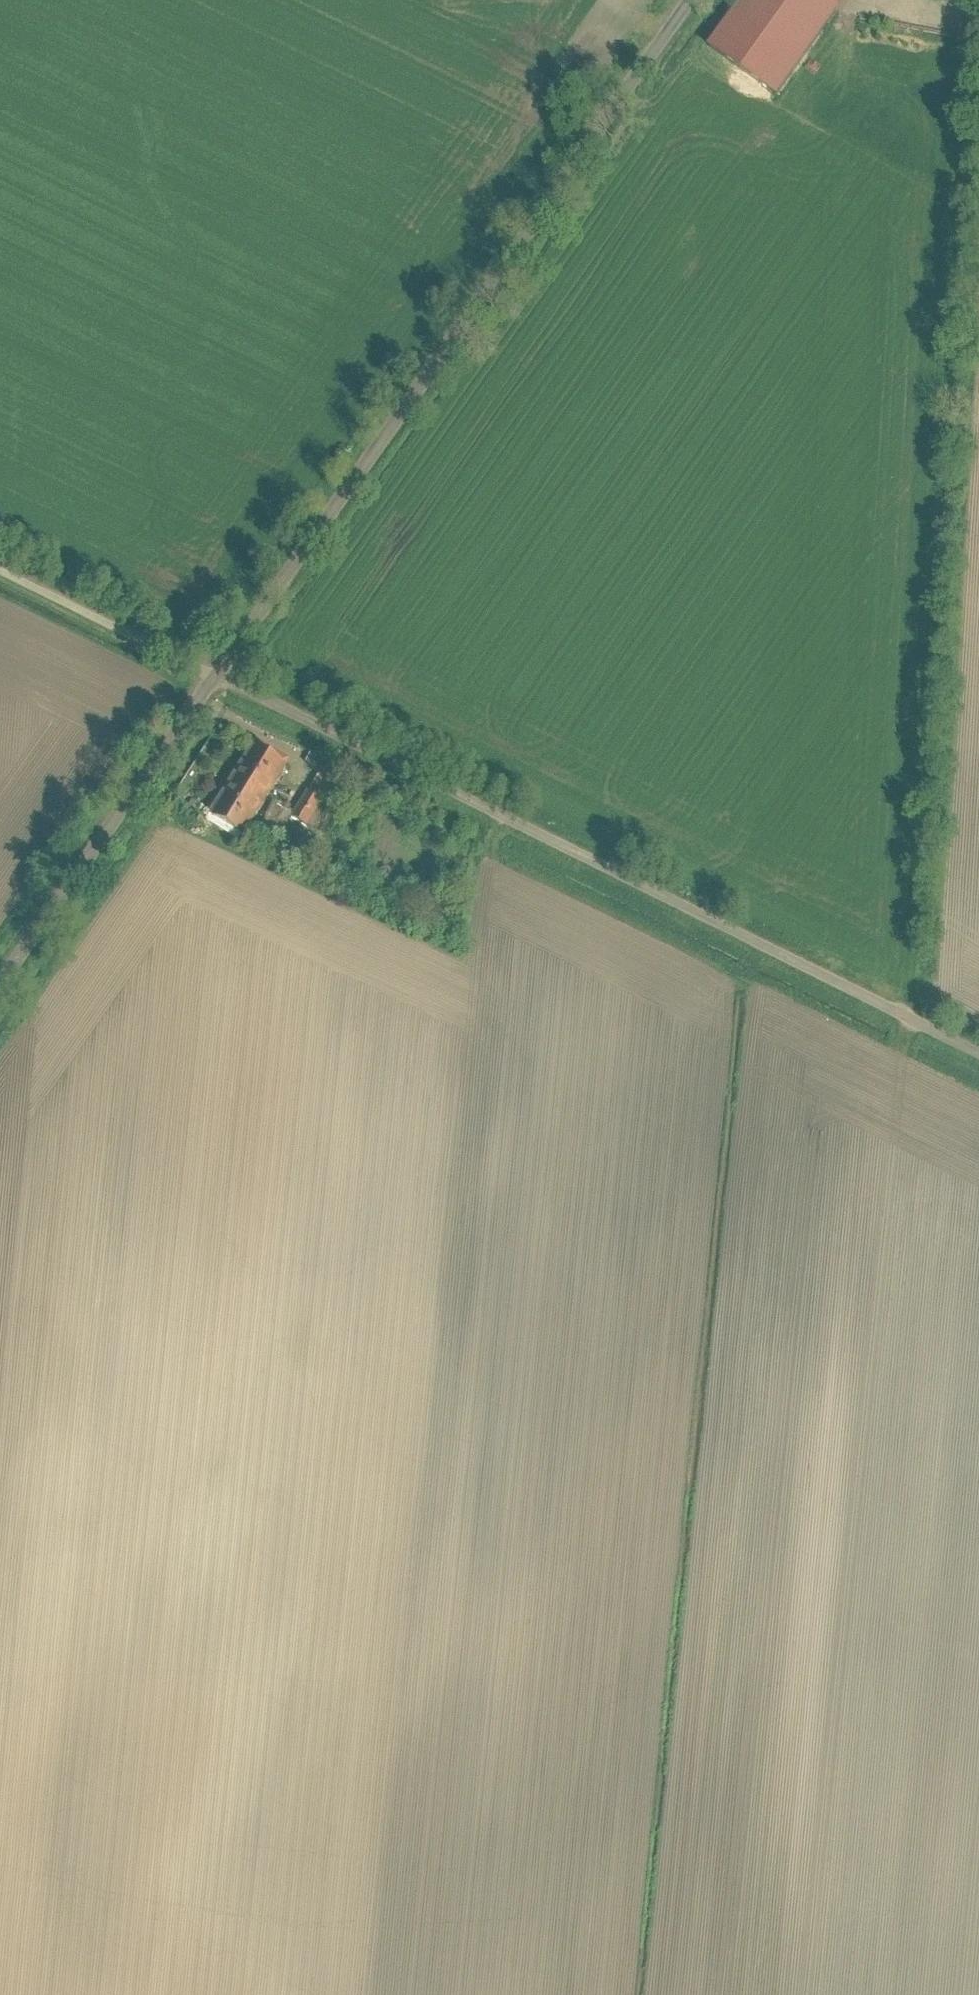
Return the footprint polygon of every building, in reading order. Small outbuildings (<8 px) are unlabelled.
[(714,51),(786,98),(850,0),(747,0),(714,51)] [(266,750),(216,830),(246,849),(296,769),(266,750)] [(313,792),(293,827),(313,839),(333,804),(313,792)]
